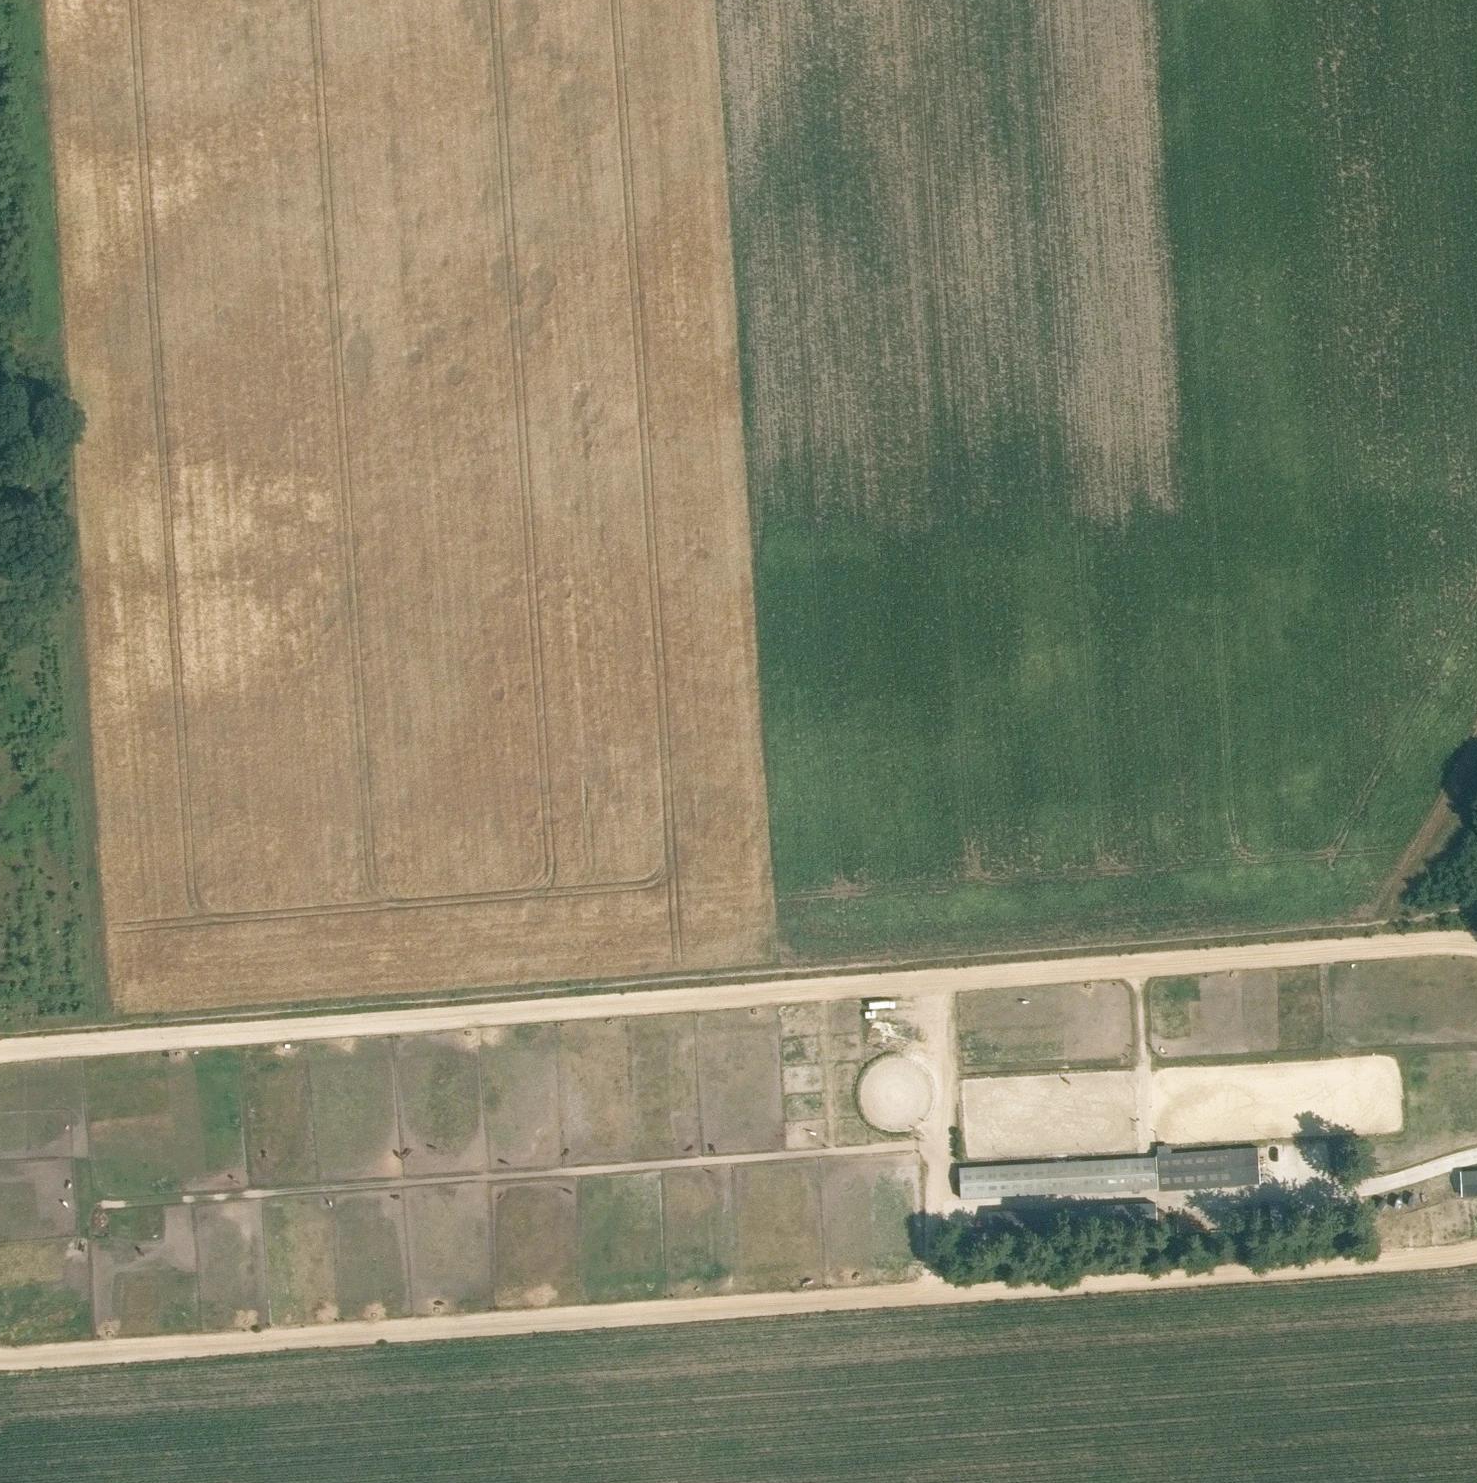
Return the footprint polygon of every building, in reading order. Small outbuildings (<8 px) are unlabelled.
[(1155,1155),(1157,1188),(1257,1181),(1256,1146),(1155,1153),(1155,1155)] [(1157,1188),(1155,1155),(1078,1160),(966,1166),(969,1198),(1082,1192),(1157,1188)] [(1461,1170),(1462,1197),(1476,1195),(1476,1169),(1461,1170)]
